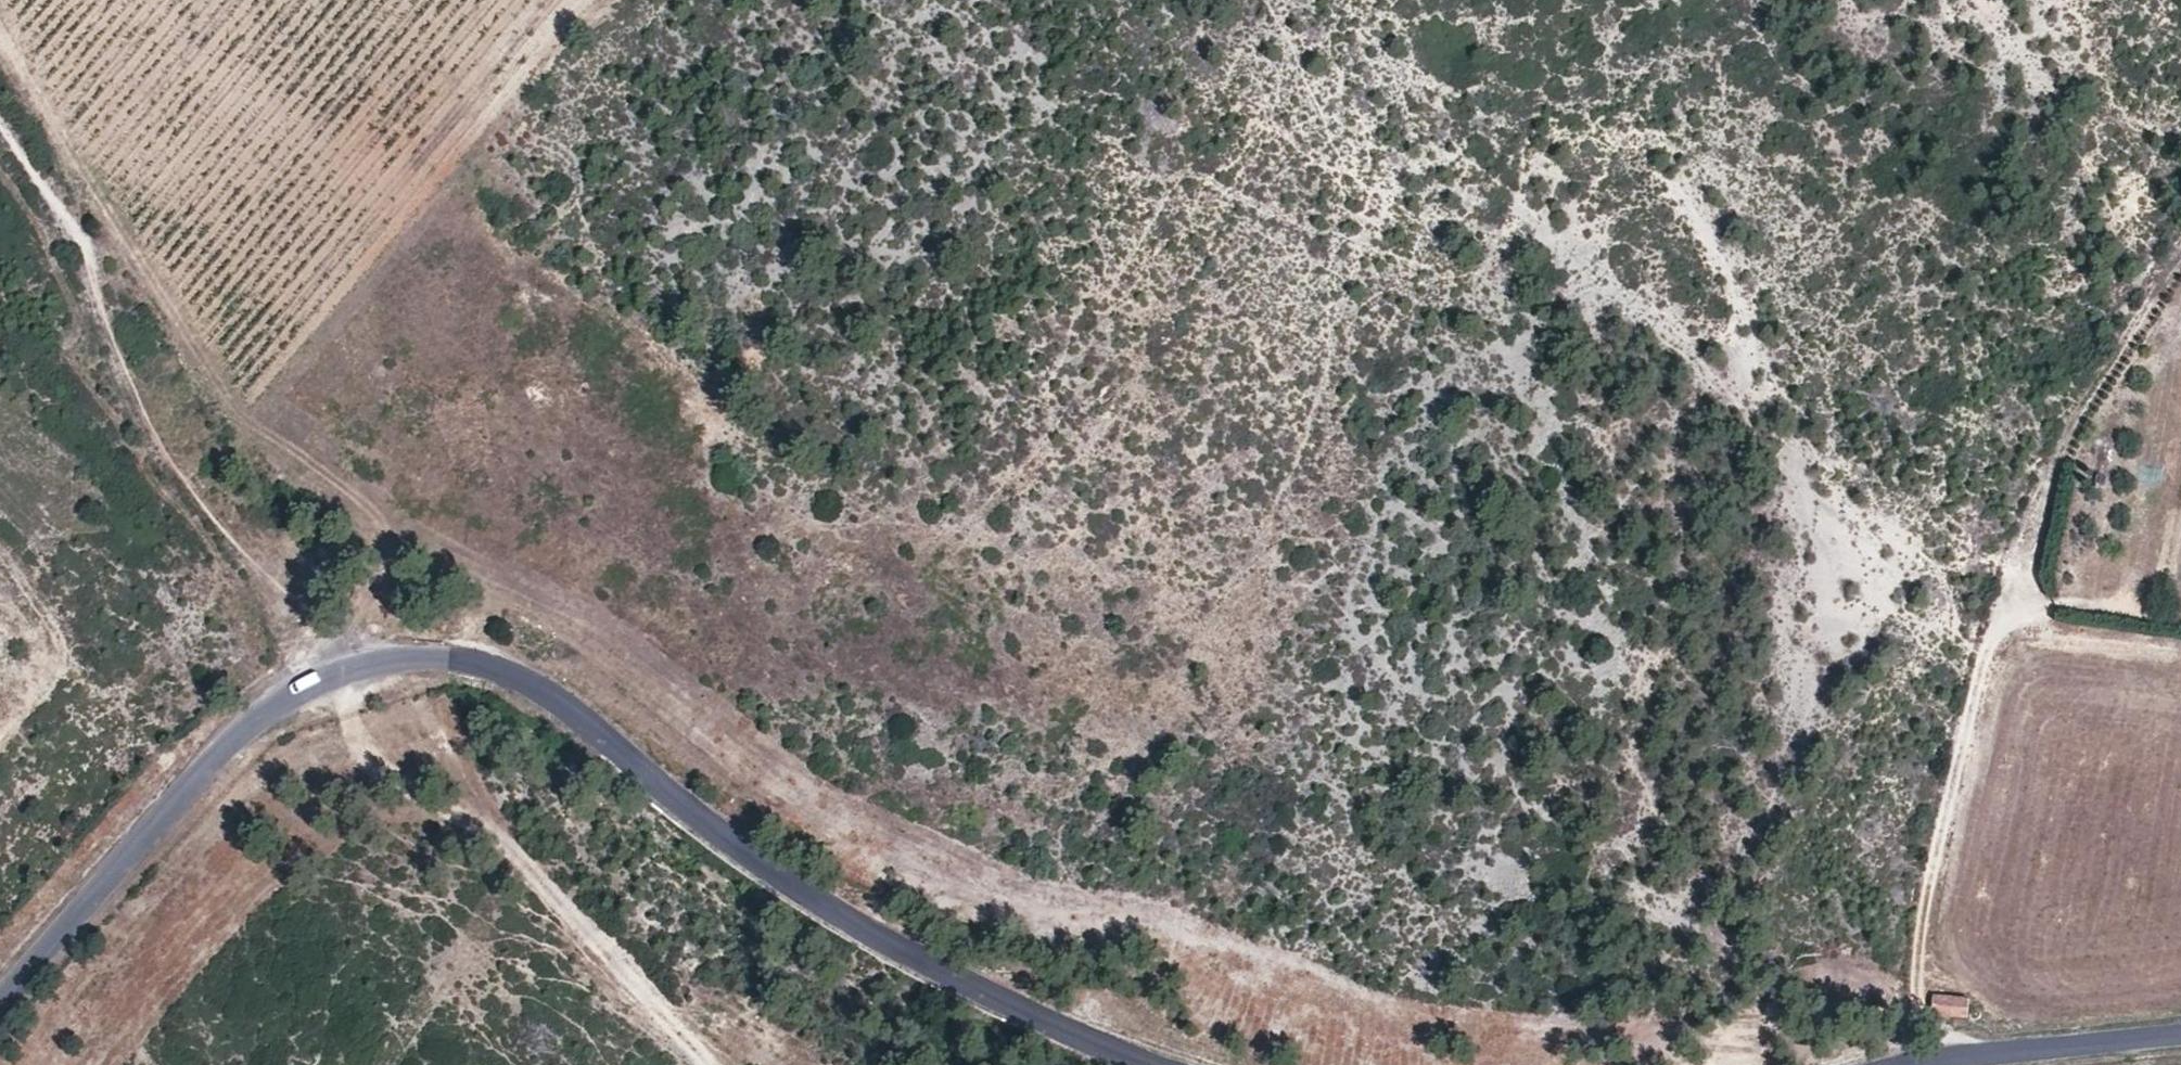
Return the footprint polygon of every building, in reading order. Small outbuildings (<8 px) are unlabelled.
[(1936,1016),(1972,1020),(1974,998),(1938,994),(1936,1016)]
